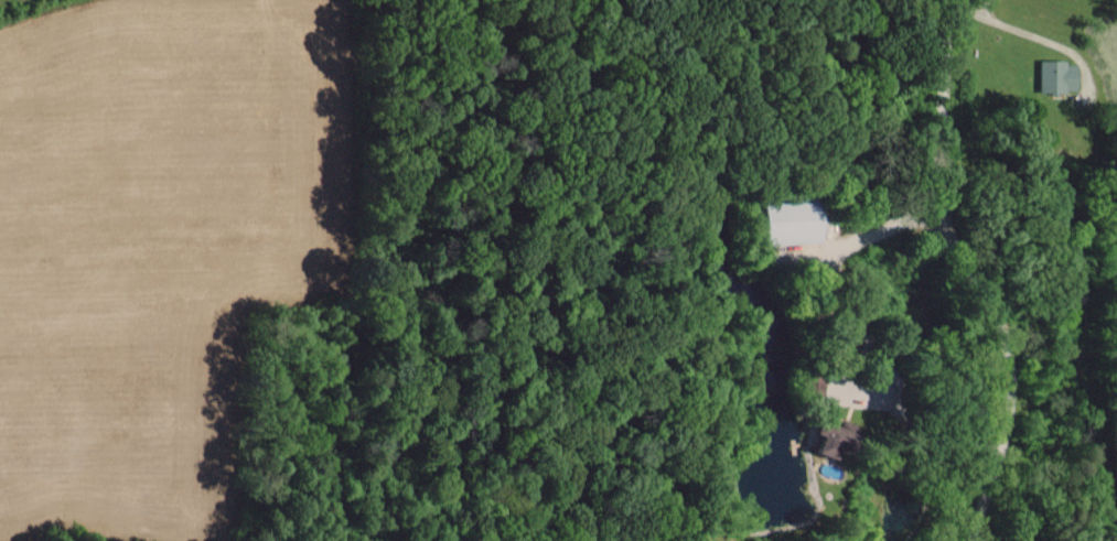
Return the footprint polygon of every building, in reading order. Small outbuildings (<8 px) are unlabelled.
[(1035,89),(1073,90),(1073,61),(1035,60),(1035,89)] [(819,242),(818,198),(760,200),(761,244),(819,242)] [(800,393),(820,398),(826,375),(806,370),(800,393)] [(835,426),(811,417),(805,432),(812,434),(806,450),(829,459),(837,438),(850,442),(856,425),(838,419),(835,426)]
